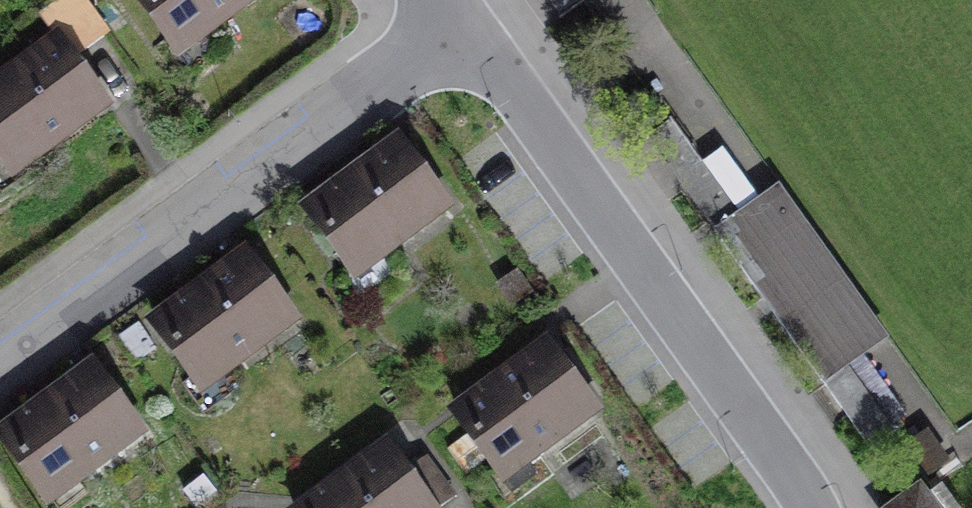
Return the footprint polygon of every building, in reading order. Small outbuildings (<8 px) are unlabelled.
[(203,57),(284,0),(163,0),(203,57)] [(599,0),(583,0),(559,15),(702,243),(737,221),(599,0)] [(81,44),(0,108),(0,142),(32,182),(129,104),(81,44)] [(471,210),(424,149),(325,224),(371,285),(471,210)] [(904,349),(796,197),(722,250),(830,402),(904,349)] [(310,321),(266,258),(181,317),(225,380),(310,321)] [(608,423),(554,350),(466,415),(519,488),(608,423)] [(165,437),(115,369),(21,438),(72,506),(165,437)] [(402,452),(326,507),(443,507),(402,452)] [(905,507),(936,507),(926,493),(905,507)]
